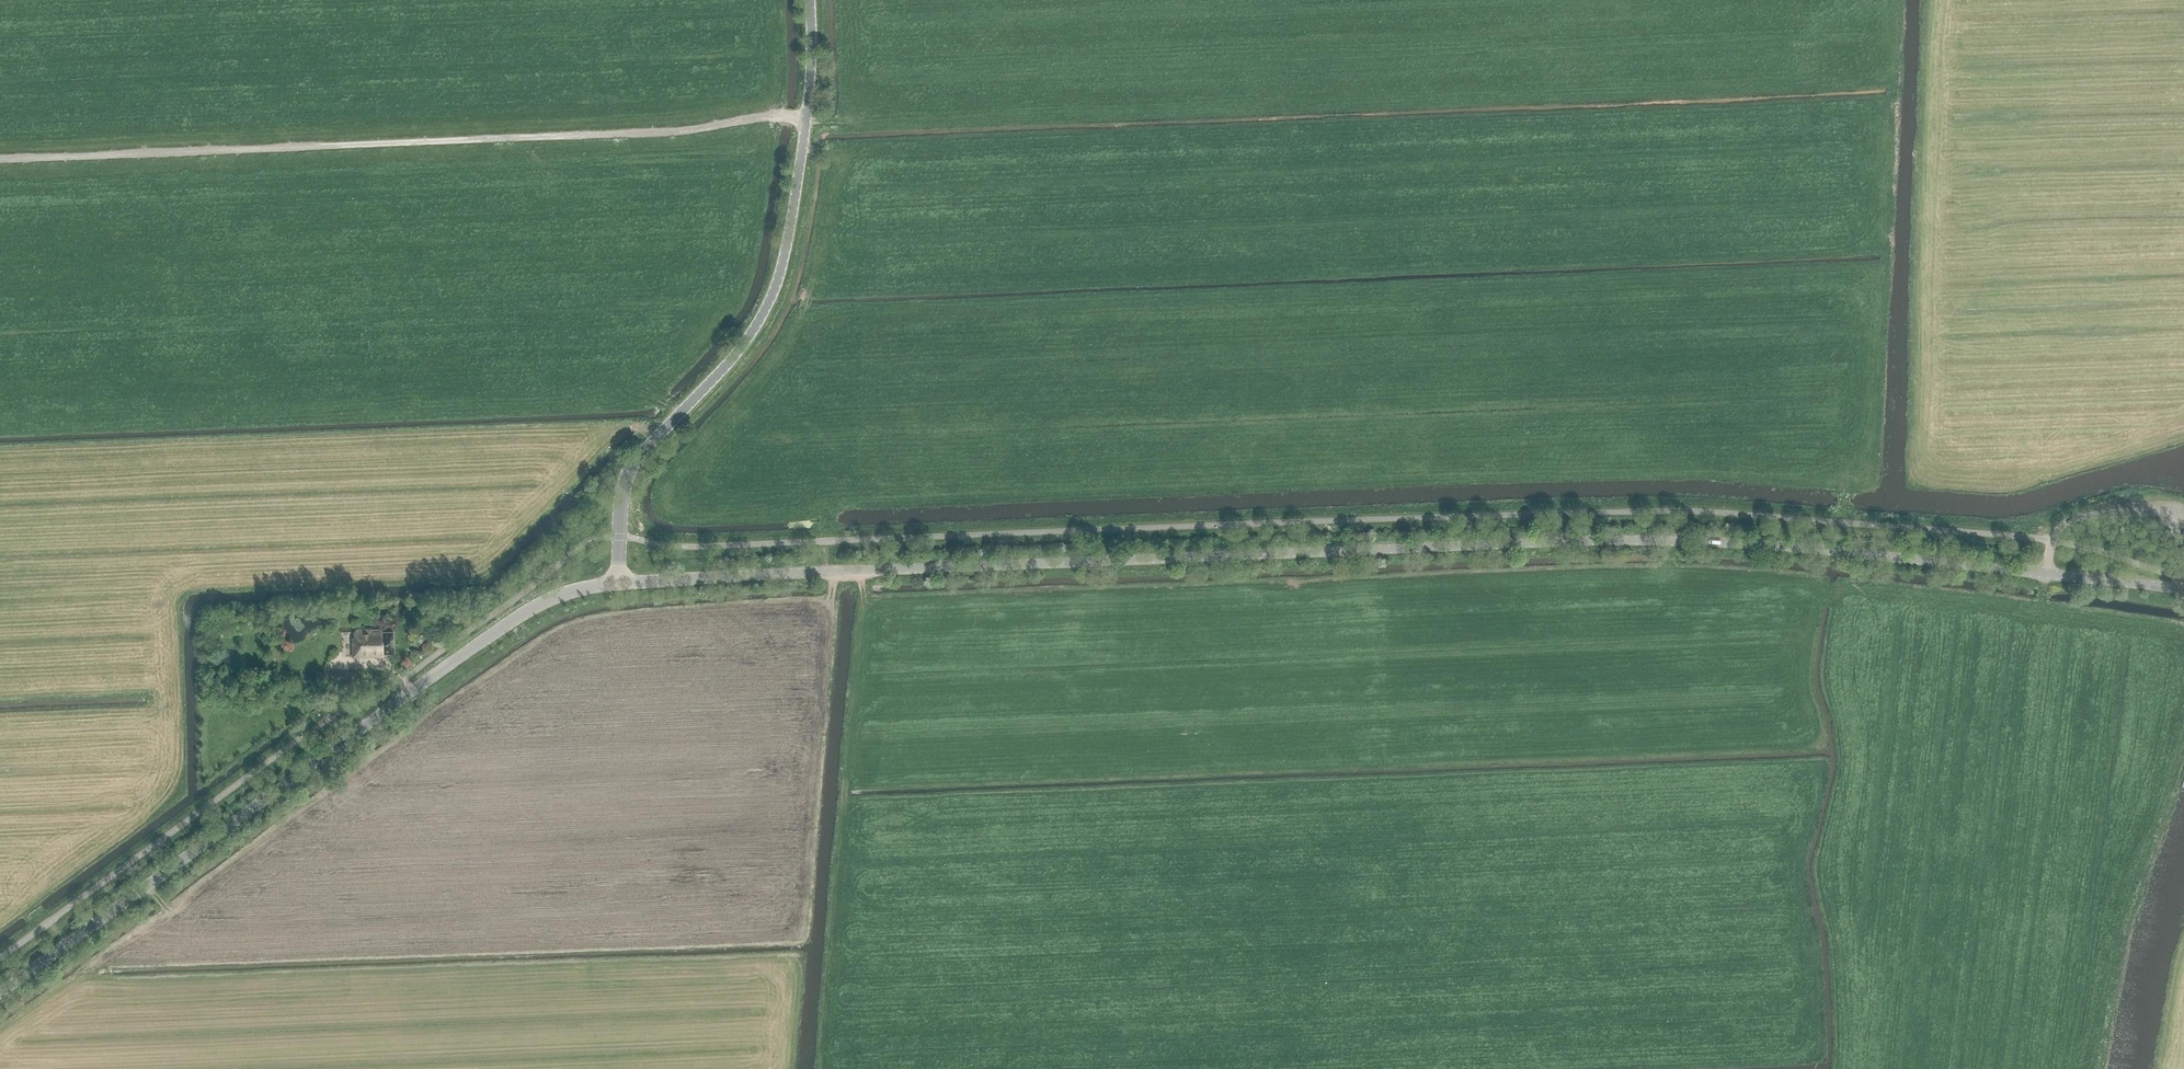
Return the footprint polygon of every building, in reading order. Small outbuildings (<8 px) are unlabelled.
[(384,654),(393,654),(394,654),(393,633),(379,633),(379,630),(352,631),(353,639),(351,640),(352,659),(377,658),(377,660),(383,660),(383,658),(385,658),(384,654)]
